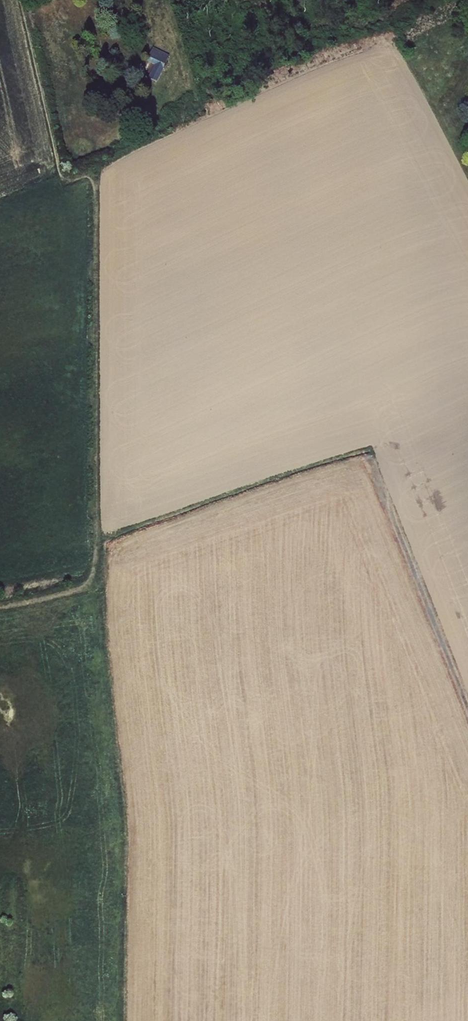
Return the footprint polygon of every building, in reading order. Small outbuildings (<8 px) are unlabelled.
[(157,64),(152,77),(159,80),(171,54),(155,47),(149,61),(157,64)]
